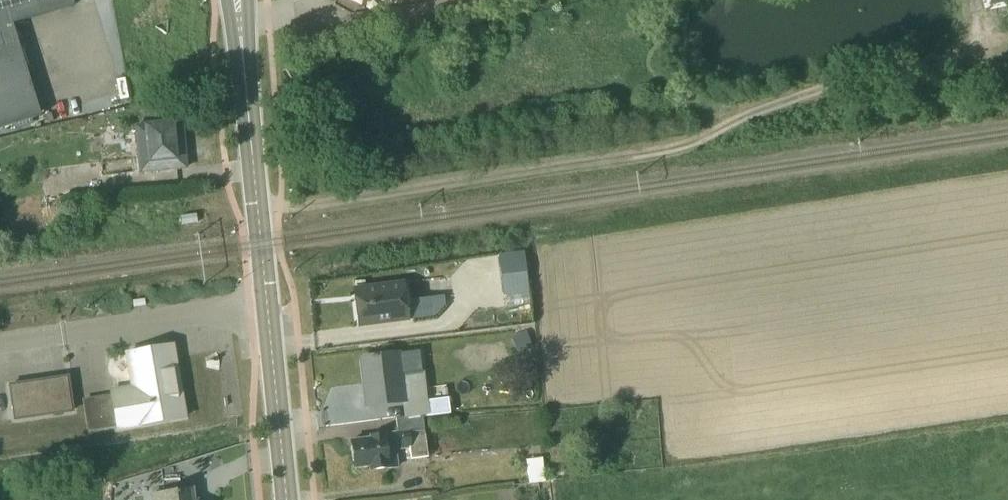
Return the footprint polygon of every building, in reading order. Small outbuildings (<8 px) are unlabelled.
[(11,125),(13,131),(33,125),(31,119),(39,116),(11,25),(73,7),(71,0),(0,0),(0,128),(11,125)] [(133,128),(137,174),(185,169),(180,123),(133,128)] [(195,215),(179,217),(180,226),(196,224),(195,215)] [(533,279),(532,252),(504,252),(505,280),(533,279)] [(353,291),(357,328),(408,322),(403,283),(353,291)] [(525,332),(510,339),(516,353),(532,346),(525,332)] [(174,384),(167,346),(122,354),(128,387),(105,391),(106,395),(81,400),(87,432),(112,428),(113,432),(184,419),(177,383),(174,384)] [(426,401),(423,373),(421,373),(418,352),(360,359),(366,407),(401,403),(403,421),(422,420),(449,417),(447,398),(426,401)] [(66,375),(8,385),(14,423),(72,414),(66,375)] [(367,436),(368,440),(350,442),(353,469),(369,467),(369,471),(397,467),(395,452),(408,450),(410,460),(427,458),(422,420),(403,421),(395,422),(397,433),(367,436)] [(202,457),(204,464),(225,457),(222,449),(202,457)] [(524,462),(527,486),(544,483),(541,460),(524,462)] [(150,496),(150,499),(192,499),(191,492),(150,496)]
